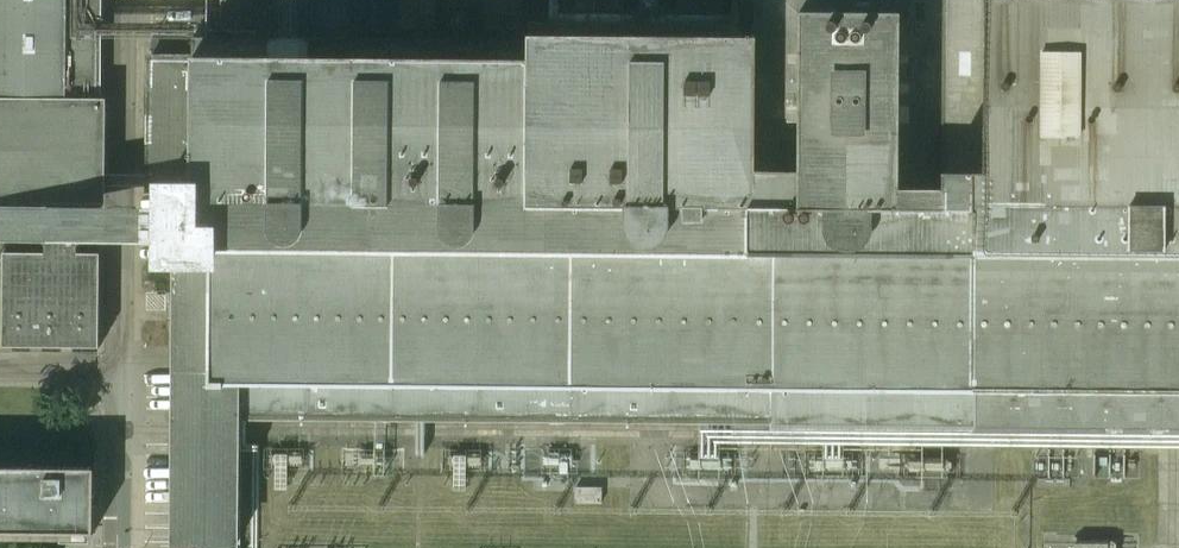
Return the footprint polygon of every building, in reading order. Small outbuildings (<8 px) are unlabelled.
[(47,199),(46,230),(42,233),(42,242),(46,247),(47,253),(4,253),(3,347),(101,349),(102,254),(78,254),(78,246),(82,242),(82,234),(78,229),(77,199),(101,198),(103,104),(99,104),(100,0),(0,0),(0,198),(47,199)] [(575,24),(525,22),(524,0),(398,0),(396,38),(358,38),(357,0),(226,0),(226,41),(151,41),(149,189),(164,191),(163,261),(178,264),(175,545),(239,545),(240,418),(1178,427),(1178,0),(575,0),(575,24)] [(95,469),(91,470),(91,467),(66,467),(65,469),(0,469),(0,534),(95,534),(95,469)]
